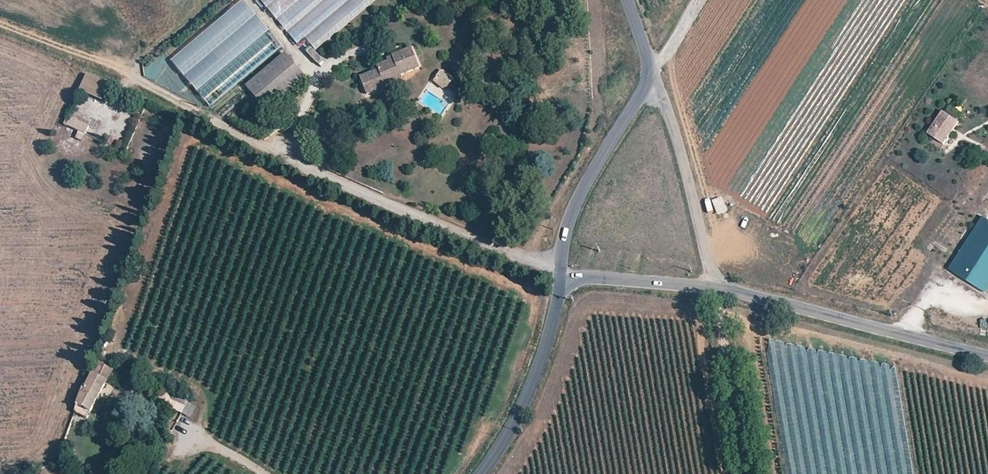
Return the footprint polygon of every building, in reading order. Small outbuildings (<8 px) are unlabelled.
[(209,106),(282,46),(244,0),(242,0),(170,58),(209,106)] [(283,28),(279,31),(292,47),(305,38),(313,48),(376,0),(261,0),(283,28)] [(397,73),(399,75),(419,67),(410,48),(385,58),(386,62),(375,66),(377,70),(359,78),(366,95),(384,88),(383,86),(381,80),(397,73)] [(304,78),(285,54),(246,87),(265,110),(304,78)] [(109,82),(86,72),(79,89),(102,98),(109,82)] [(400,79),(399,75),(397,73),(381,80),(383,86),(400,79)] [(446,82),(436,75),(433,80),(443,88),(446,82)] [(307,111),(313,98),(308,95),(301,109),(307,111)] [(943,110),(928,134),(942,142),(957,118),(943,110)] [(67,115),(64,124),(84,133),(88,124),(67,115)] [(949,271),(982,293),(987,284),(987,221),(984,219),(949,271)] [(97,361),(85,381),(74,411),(86,418),(113,369),(97,361)] [(182,413),(189,398),(172,391),(167,406),(182,413)] [(144,448),(138,455),(146,461),(152,454),(144,448)]
